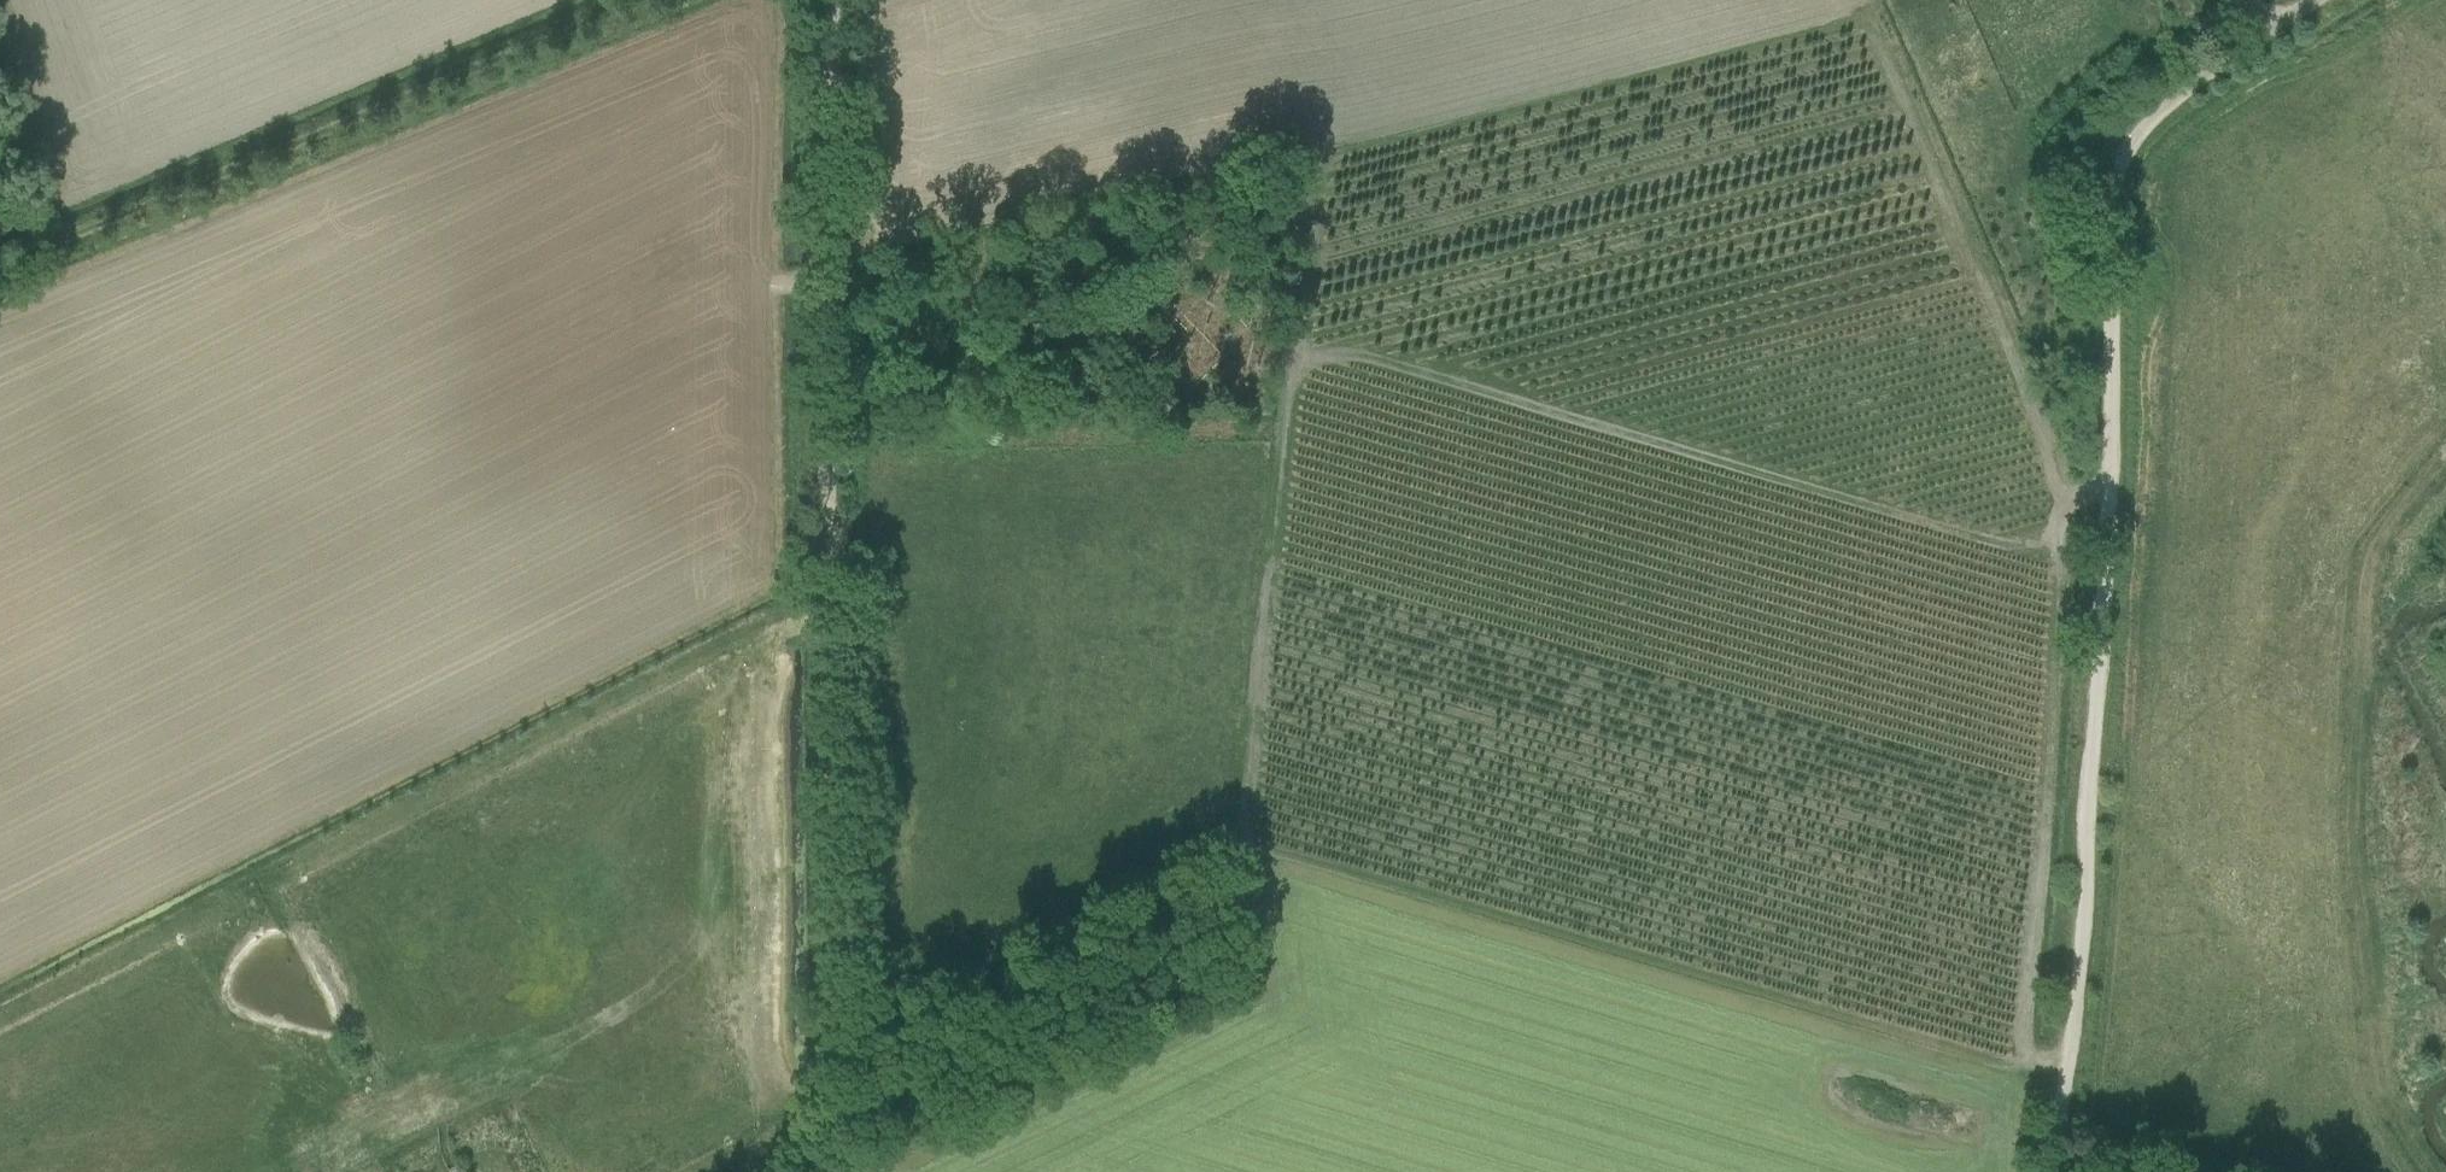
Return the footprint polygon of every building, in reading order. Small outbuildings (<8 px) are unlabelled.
[(439,1171),(462,1171),(456,1162),(439,1171)]
